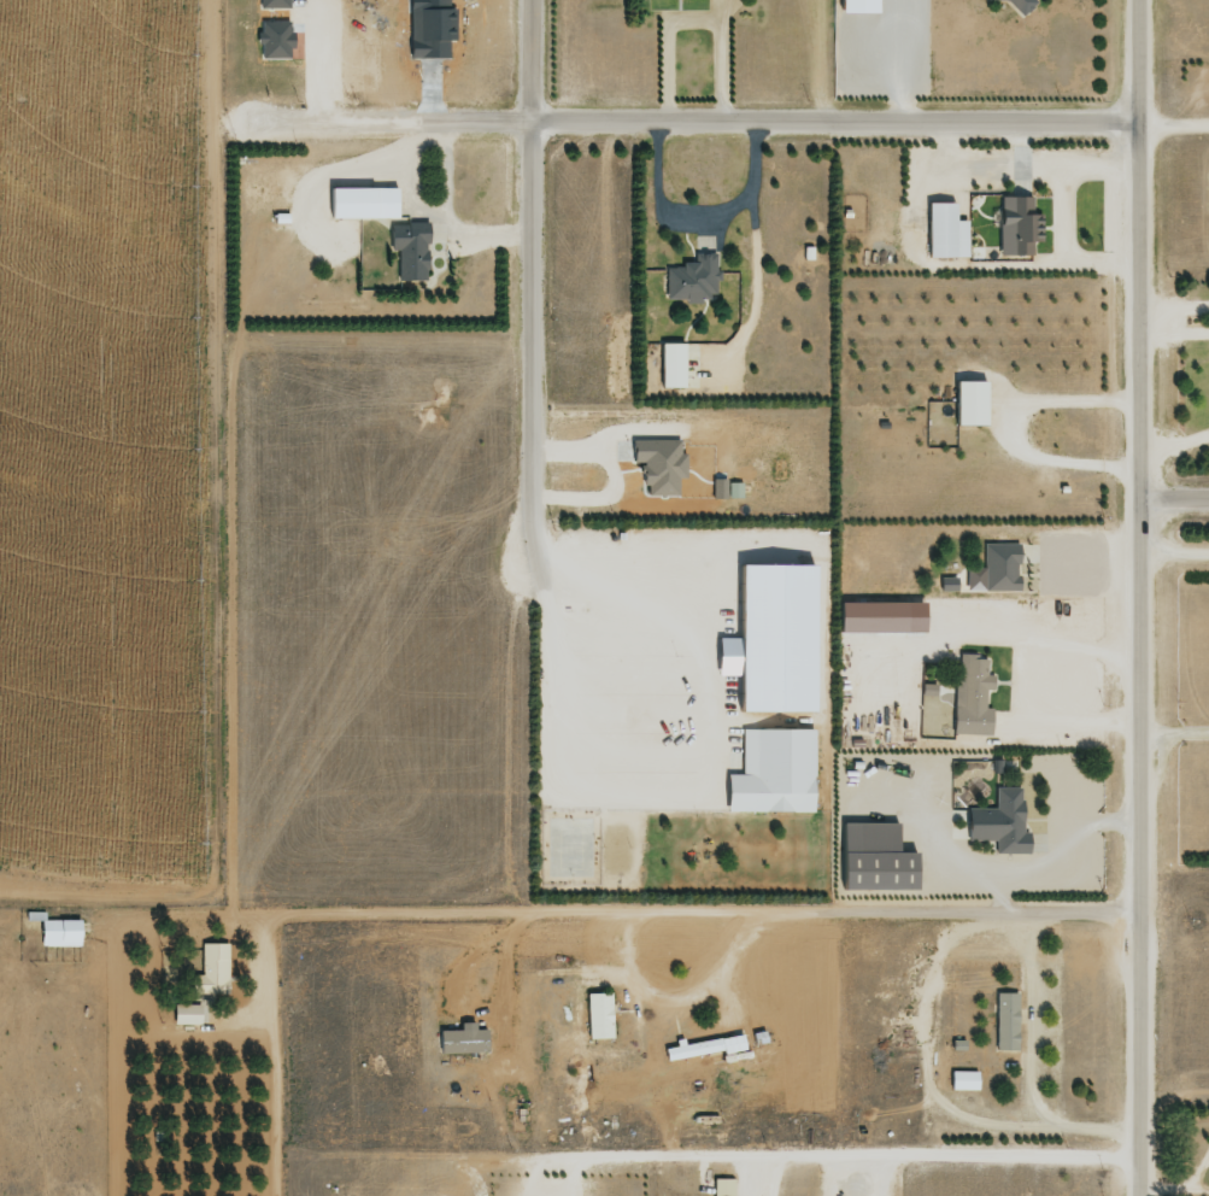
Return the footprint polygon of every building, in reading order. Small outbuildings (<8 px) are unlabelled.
[(287,8),(287,0),(258,0),(258,8),(287,8)] [(874,0),(837,0),(837,12),(874,12),(874,0)] [(1019,15),(1034,1),(1032,0),(1005,0),(1019,15)] [(258,58),(287,58),(287,47),(289,47),(289,21),(258,20),(258,58)] [(395,187),(327,186),(327,217),(394,218),(395,187)] [(1032,254),(1032,242),(1037,242),(1038,213),(1031,213),(1031,197),(998,196),(997,254),(1032,254)] [(925,256),(966,256),(966,219),(952,219),(952,202),(925,202),(925,256)] [(397,280),(425,280),(425,223),(389,223),(389,250),(397,250),(397,280)] [(665,299),(715,299),(715,253),(693,253),(693,261),(680,261),(680,266),(665,266),(665,299)] [(659,387),(682,387),(681,343),(658,343),(659,387)] [(953,424),(983,425),(983,381),(953,381),(953,424)] [(678,439),(630,440),(630,462),(641,462),(641,496),(676,495),(676,478),(684,478),(683,453),(678,453),(678,439)] [(740,498),(740,481),(710,481),(711,499),(740,498)] [(965,567),(965,591),(1017,590),(1016,543),(983,544),(983,567),(965,567)] [(809,712),(809,564),(735,564),(735,638),(714,638),(715,676),(735,676),(735,712),(809,712)] [(837,631),(921,632),(921,602),(837,602),(837,631)] [(988,735),(989,708),(983,708),(983,689),(991,689),(991,675),(984,675),(985,656),(963,656),(961,707),(951,707),(950,734),(988,735)] [(722,814),(722,779),(741,779),(740,733),(806,733),(806,813),(722,814)] [(966,808),(965,840),(994,840),(994,853),(1026,854),(1026,833),(1020,833),(1020,787),(994,787),(994,808),(966,808)] [(895,823),(838,823),(838,890),(913,890),(913,852),(895,852),(895,823)] [(39,920),(39,947),(78,946),(77,919),(39,920)] [(200,975),(191,975),(191,994),(199,994),(200,1004),(213,1004),(213,993),(227,993),(226,942),(200,942),(200,975)] [(586,1039),(610,1038),(609,992),(585,993),(586,1039)] [(1015,1050),(1017,992),(995,992),(993,1049),(1015,1050)] [(172,1023),(199,1024),(199,1004),(172,1004),(172,1023)] [(485,1028),(472,1028),(472,1021),(458,1022),(458,1030),(437,1030),(438,1053),(486,1051),(485,1028)] [(674,1043),(674,1046),(662,1047),(664,1059),(742,1049),(740,1034),(674,1043)] [(976,1090),(976,1071),(949,1071),(949,1089),(976,1090)] [(733,1178),(711,1178),(711,1195),(733,1195),(733,1178)]
